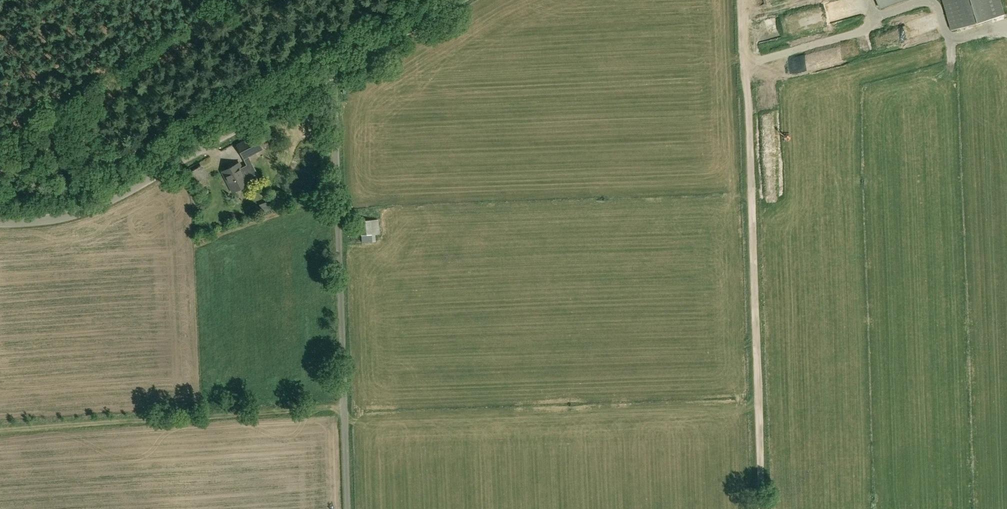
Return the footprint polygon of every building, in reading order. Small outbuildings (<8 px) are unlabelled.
[(953,29),(1003,14),(999,0),(944,0),(953,29)] [(262,148),(256,135),(237,144),(244,158),(262,148)] [(249,183),(239,163),(222,171),(232,192),(249,183)] [(378,236),(377,216),(362,216),(363,237),(378,236)]
